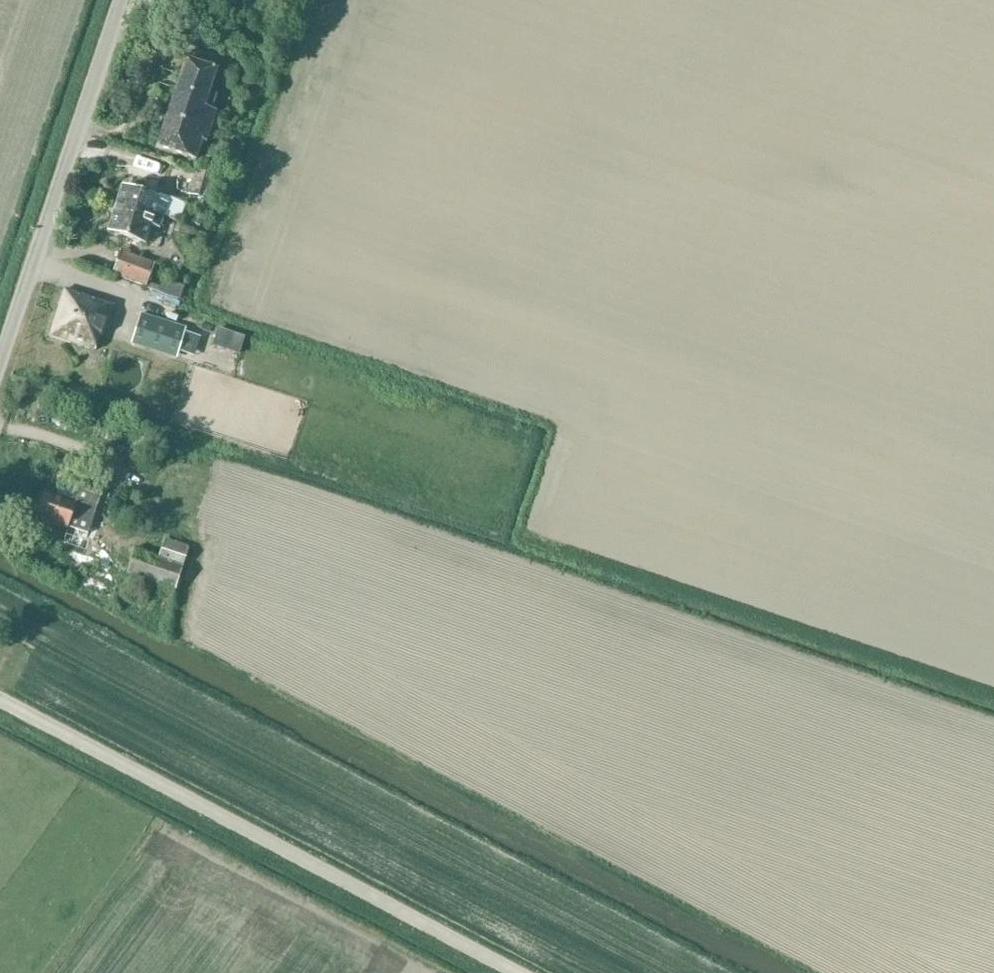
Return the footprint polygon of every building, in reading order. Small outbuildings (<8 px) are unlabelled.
[(209,95),(215,75),(217,71),(184,61),(154,149),(195,161),(202,141),(206,143),(216,113),(211,112),(216,97),(209,95)] [(216,178),(194,171),(186,196),(207,203),(216,178)] [(168,206),(160,203),(121,189),(107,233),(145,246),(151,228),(160,231),(168,206)] [(145,288),(154,264),(120,251),(111,276),(145,288)] [(158,292),(179,299),(183,286),(163,279),(158,292)] [(103,338),(113,306),(63,288),(48,338),(95,352),(100,337),(103,338)] [(159,311),(180,316),(182,306),(161,302),(159,311)] [(186,329),(140,314),(130,345),(176,360),(186,329)] [(244,353),(249,338),(225,329),(220,344),(244,353)] [(88,536),(95,512),(100,497),(79,490),(73,506),(44,495),(35,519),(66,530),(67,529),(88,536)] [(43,529),(40,538),(72,549),(75,540),(43,529)] [(170,603),(189,547),(164,539),(157,559),(134,551),(125,575),(158,586),(154,598),(170,603)]
